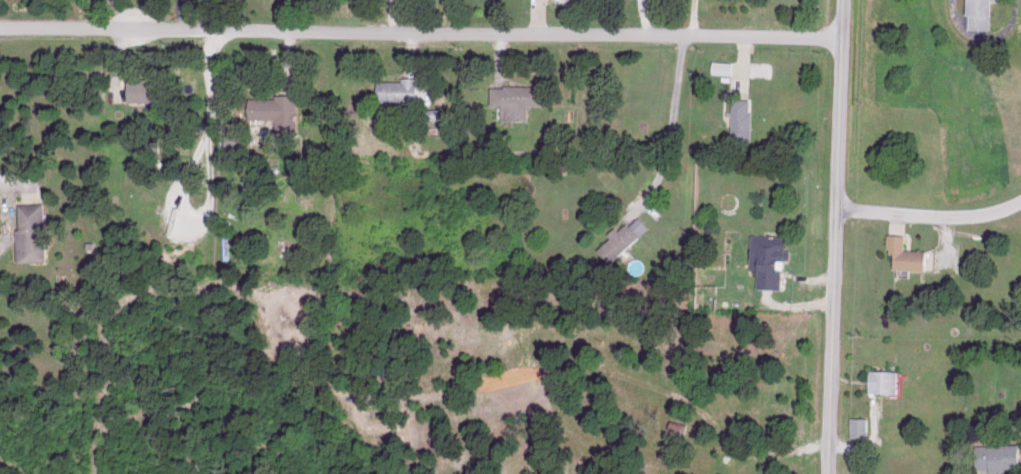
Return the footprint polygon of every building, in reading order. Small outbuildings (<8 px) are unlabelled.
[(993,14),(997,14),(997,0),(972,0),(972,29),(993,29),(993,14)] [(136,102),(169,101),(168,79),(135,80),(136,102)] [(420,101),(420,79),(381,79),(381,102),(420,101)] [(545,85),(495,86),(496,105),(506,105),(506,120),(531,120),(531,105),(546,105),(545,85)] [(253,119),(278,119),(278,131),(298,132),(299,96),(254,95),(253,119)] [(734,142),(754,142),(755,99),(735,99),(734,142)] [(21,204),(24,261),(50,260),(48,203),(21,204)] [(648,227),(636,214),(618,231),(613,225),(605,232),(609,237),(598,247),(611,261),(648,227)] [(902,249),(902,234),(884,233),(884,251),(889,251),(889,268),(927,269),(927,250),(902,249)] [(754,287),(778,288),(779,260),(787,261),(787,247),(779,247),(779,236),(747,235),(747,268),(755,269),(754,287)] [(864,392),(902,393),(903,371),(865,369),(864,392)] [(849,436),(867,437),(867,417),(849,417),(849,436)] [(1020,443),(982,444),(982,454),(973,454),(973,469),(1020,468),(1020,446),(1020,443)]
